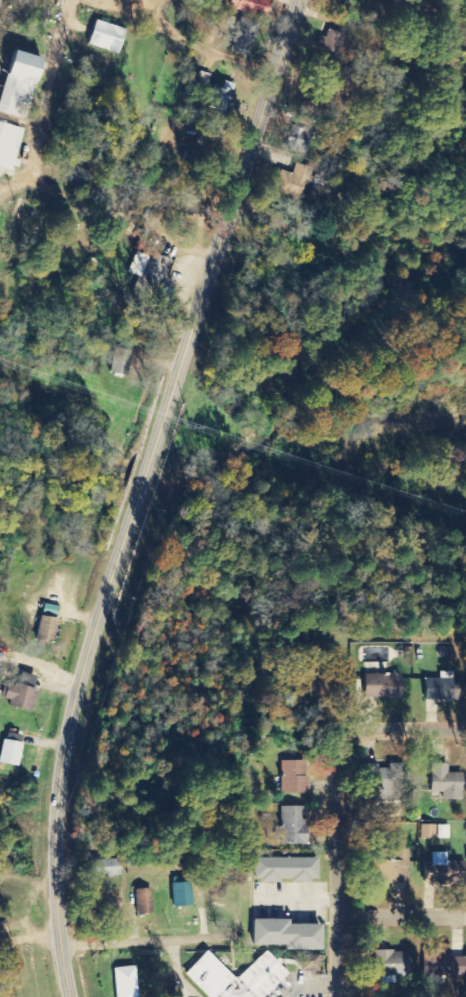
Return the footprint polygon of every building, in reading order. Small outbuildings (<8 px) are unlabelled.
[(262,19),(268,0),(267,0),(229,0),(226,7),(262,19)] [(227,49),(246,56),(259,24),(240,17),(227,49)] [(120,29),(91,20),(84,44),(113,53),(120,29)] [(318,36),(314,48),(336,56),(344,36),(326,29),(323,38),(318,36)] [(38,59),(6,50),(0,75),(0,113),(22,119),(38,59)] [(309,65),(328,71),(331,62),(312,56),(309,65)] [(225,112),(230,90),(208,85),(204,108),(225,112)] [(6,171),(7,166),(10,166),(19,129),(0,124),(0,169),(6,171)] [(310,130),(290,126),(286,151),(305,154),(310,130)] [(312,168),(293,164),(291,173),(277,170),(271,194),(303,202),(312,168)] [(167,259),(145,253),(142,267),(131,265),(128,274),(136,276),(131,295),(156,302),(167,259)] [(108,373),(125,376),(129,352),(112,349),(108,373)] [(54,619),(36,617),(33,642),(51,644),(54,619)] [(450,673),(437,673),(437,679),(421,679),(421,701),(459,700),(459,679),(450,679),(450,673)] [(19,674),(16,686),(5,683),(0,703),(0,704),(31,711),(36,689),(30,688),(33,677),(19,674)] [(397,674),(361,675),(361,700),(398,699),(397,674)] [(20,744),(0,740),(0,764),(16,767),(20,744)] [(305,793),(304,761),(280,762),(281,794),(305,793)] [(446,764),(428,765),(428,793),(440,793),(440,801),(461,800),(460,773),(446,774),(446,764)] [(304,807),(281,807),(281,827),(277,827),(277,845),(305,845),(304,807)] [(434,825),(419,826),(420,840),(434,839),(434,825)] [(436,839),(448,839),(448,826),(437,826),(436,839)] [(375,886),(408,885),(406,849),(393,850),(393,861),(385,861),(385,850),(374,851),(375,886)] [(464,862),(444,862),(444,853),(430,853),(429,863),(410,862),(410,884),(464,884),(464,862)] [(253,858),(253,883),(279,883),(279,882),(316,882),(317,859),(253,858)] [(118,860),(87,861),(88,878),(118,877),(118,860)] [(170,907),(189,906),(189,883),(169,884),(170,907)] [(134,915),(151,915),(150,889),(133,890),(134,915)] [(285,920),(248,921),(248,947),(281,946),(281,951),(318,951),(317,926),(285,926),(285,920)] [(287,975),(266,951),(233,981),(206,951),(182,973),(205,996),(263,996),(287,975)] [(395,977),(406,977),(407,952),(373,951),(373,982),(395,982),(395,977)] [(422,976),(465,978),(465,960),(465,957),(423,955),(422,976)] [(134,967),(111,968),(112,996),(135,996),(134,967)]
